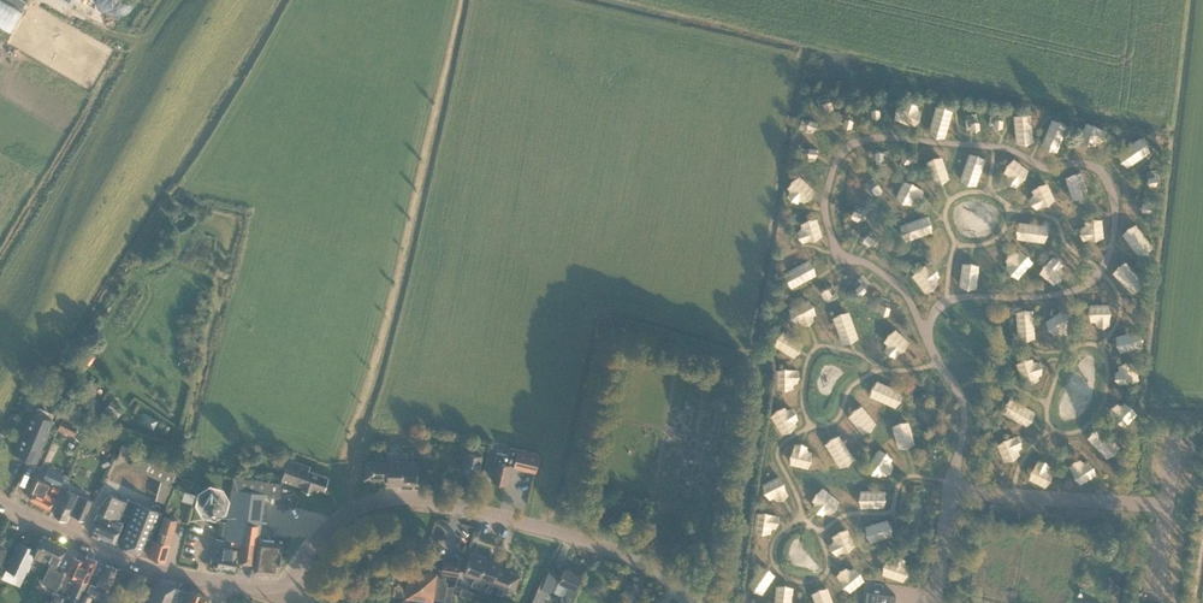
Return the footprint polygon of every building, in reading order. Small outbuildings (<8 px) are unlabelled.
[(12,29),(23,8),(8,0),(0,0),(0,23),(12,29)] [(825,110),(806,107),(804,120),(823,123),(825,110)] [(805,123),(801,135),(827,142),(830,129),(805,123)] [(791,260),(808,264),(810,256),(793,252),(791,260)] [(802,288),(806,275),(789,270),(786,283),(802,288)] [(624,328),(613,325),(611,330),(623,333),(624,328)] [(107,405),(100,413),(111,422),(123,408),(112,399),(107,405)] [(15,452),(36,461),(39,454),(54,418),(51,417),(54,411),(38,405),(36,410),(33,409),(15,452)] [(58,426),(73,434),(80,421),(82,422),(83,419),(66,410),(58,426)] [(83,426),(98,436),(101,431),(86,422),(83,426)] [(447,437),(455,439),(456,431),(449,429),(447,437)] [(831,438),(829,447),(851,451),(853,441),(831,438)] [(461,468),(478,472),(482,453),(484,444),(472,441),(470,450),(465,449),(461,468)] [(509,445),(508,453),(497,450),(494,460),(492,468),(494,469),(491,479),(506,483),(511,465),(535,471),(539,453),(509,445)] [(149,472),(157,454),(155,453),(153,456),(138,449),(131,463),(149,472)] [(387,482),(403,482),(403,459),(402,459),(392,459),(392,450),(387,450),(387,459),(387,477),(387,482)] [(402,450),(402,459),(403,459),(403,482),(418,482),(418,459),(406,459),(406,456),(407,456),(407,450),(402,450)] [(365,477),(387,477),(387,459),(381,459),(381,452),(375,452),(375,459),(365,459),(365,477)] [(111,463),(107,455),(100,458),(104,466),(111,463)] [(281,478),(282,478),(303,485),(302,486),(311,490),(312,487),(317,489),(318,486),(324,488),(328,475),(308,469),(310,465),(288,457),(281,478)] [(43,476),(59,484),(63,475),(48,467),(43,476)] [(280,493),(282,478),(281,478),(281,481),(233,475),(227,521),(220,520),(218,536),(222,537),(232,539),(232,545),(241,546),(238,560),(255,562),(254,568),(253,569),(254,569),(254,570),(255,570),(255,569),(277,572),(278,572),(279,572),(279,571),(283,539),(258,537),(263,502),(264,491),(280,493)] [(50,508),(56,497),(51,494),(43,490),(48,481),(37,476),(33,485),(32,486),(30,491),(33,493),(30,498),(50,508)] [(191,480),(179,476),(176,486),(188,489),(191,480)] [(202,497),(202,499),(205,505),(207,506),(213,508),(214,508),(214,507),(220,504),(220,505),(221,503),(223,497),(223,495),(220,490),(220,489),(218,488),(218,489),(213,487),(213,486),(211,487),(205,490),(204,491),(202,497)] [(62,497),(54,513),(65,518),(66,516),(66,517),(69,512),(75,514),(75,515),(83,518),(92,499),(77,492),(77,493),(65,487),(61,496),(62,497)] [(122,511),(131,515),(137,501),(128,497),(127,500),(109,492),(102,502),(101,501),(89,530),(101,536),(114,541),(123,521),(118,519),(122,511)] [(820,495),(818,503),(839,507),(841,500),(820,495)] [(137,501),(131,515),(119,543),(140,552),(145,540),(150,542),(162,511),(137,500),(137,501)] [(763,514),(783,515),(783,507),(763,506),(763,514)] [(148,554),(165,559),(177,517),(164,514),(157,538),(153,537),(148,554)] [(847,602),(867,602),(878,526),(858,523),(847,602)] [(35,550),(22,544),(18,542),(6,566),(24,574),(34,554),(41,557),(41,558),(45,560),(46,557),(55,540),(43,534),(35,550)] [(222,537),(217,565),(235,568),(238,547),(221,545),(222,537)] [(67,545),(55,540),(46,557),(52,560),(42,580),(56,587),(63,571),(55,568),(58,562),(58,563),(67,545)] [(476,586),(479,577),(486,555),(472,550),(464,572),(475,576),(474,579),(473,579),(471,584),(476,586)] [(95,563),(97,559),(86,554),(84,560),(75,556),(68,572),(79,577),(70,596),(79,600),(87,580),(88,581),(95,563)] [(501,560),(486,555),(479,577),(490,581),(488,584),(487,584),(485,589),(490,591),(493,582),(499,566),(501,560)] [(460,561),(443,559),(441,572),(458,575),(460,561)] [(108,591),(118,567),(106,563),(96,585),(90,583),(87,590),(105,597),(108,591)] [(499,566),(493,582),(499,584),(497,592),(502,593),(504,586),(514,590),(520,573),(499,566)] [(567,583),(559,600),(567,602),(571,602),(578,588),(576,587),(582,573),(565,566),(559,579),(567,583)] [(551,582),(553,583),(558,572),(546,567),(531,602),(542,602),(551,582)] [(445,598),(447,580),(445,579),(445,576),(438,575),(438,573),(434,572),(411,568),(408,592),(431,596),(445,598)] [(773,582),(774,575),(752,573),(752,580),(773,582)] [(205,593),(190,588),(190,590),(156,578),(147,602),(171,602),(174,602),(201,602),(205,593)] [(470,597),(473,590),(461,586),(459,593),(470,597)] [(895,593),(871,590),(870,602),(894,602),(895,593)] [(57,602),(63,602),(66,597),(56,593),(53,601),(57,602)] [(81,600),(87,602),(91,602),(93,597),(84,593),(81,600)]
